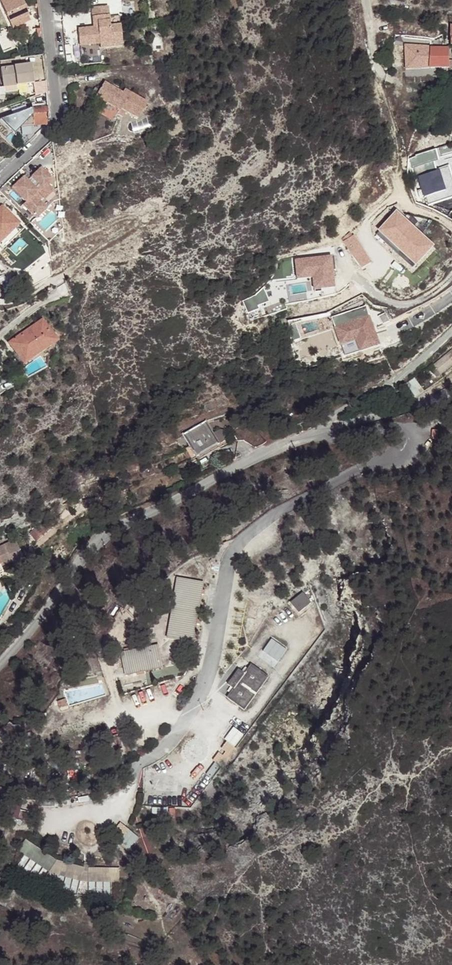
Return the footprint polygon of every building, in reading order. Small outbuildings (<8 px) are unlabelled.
[(29,15),(22,0),(0,0),(13,30),(25,25),(22,19),(29,15)] [(109,8),(93,9),(93,18),(98,18),(98,27),(94,28),(78,29),(79,46),(100,45),(112,44),(111,39),(121,38),(120,17),(110,17),(109,8)] [(112,44),(100,45),(100,48),(122,47),(121,38),(111,39),(112,44)] [(421,67),(447,67),(447,49),(444,49),(444,46),(421,45),(421,67)] [(10,71),(10,66),(4,67),(5,76),(6,86),(4,86),(4,91),(21,89),(20,84),(37,82),(34,63),(31,64),(32,66),(33,71),(28,72),(28,75),(12,78),(10,71)] [(22,65),(10,66),(10,71),(12,78),(28,75),(28,72),(33,71),(32,66),(31,64),(25,64),(22,65)] [(128,96),(122,93),(104,82),(95,96),(119,110),(120,109),(137,119),(147,103),(130,93),(128,96)] [(32,105),(32,108),(32,114),(45,112),(43,104),(32,105)] [(14,132),(25,122),(32,114),(32,108),(2,120),(14,132)] [(32,114),(25,122),(46,124),(45,112),(32,114)] [(437,160),(434,148),(418,154),(421,165),(437,160)] [(24,178),(13,189),(26,203),(23,206),(36,220),(54,203),(51,188),(49,185),(51,183),(50,177),(42,169),(28,182),(24,178)] [(438,171),(417,178),(423,198),(436,194),(444,191),(438,171)] [(371,222),(380,233),(404,215),(395,203),(371,222)] [(0,209),(0,242),(19,224),(2,207),(0,209)] [(0,242),(0,247),(3,249),(24,229),(19,224),(0,242)] [(334,288),(331,256),(295,260),(297,279),(313,277),(314,293),(322,292),(321,289),(334,288)] [(346,343),(356,340),(360,352),(379,346),(370,316),(341,325),(346,343)] [(42,319),(8,342),(23,364),(57,341),(42,319)] [(346,343),(341,325),(335,327),(340,345),(346,343)] [(432,364),(439,373),(451,362),(451,347),(432,364)] [(195,459),(218,446),(205,423),(182,437),(195,459)] [(2,565),(13,560),(15,564),(26,560),(16,538),(0,545),(0,563),(1,563),(2,565)] [(164,638),(179,641),(186,638),(192,637),(194,624),(195,620),(196,614),(197,609),(199,595),(200,590),(201,584),(174,580),(164,638)] [(299,594),(288,603),(296,613),(307,604),(299,594)] [(277,649),(271,645),(263,656),(268,661),(277,649)] [(119,654),(120,664),(127,661),(141,654),(150,650),(156,648),(155,646),(126,652),(122,653),(119,654)] [(127,661),(120,664),(123,676),(134,674),(141,672),(159,668),(156,648),(150,650),(141,654),(127,661)] [(242,673),(241,673),(240,676),(233,695),(230,703),(240,711),(265,677),(248,665),(242,673)] [(240,676),(241,673),(236,669),(225,685),(230,689),(224,699),(230,703),(233,695),(240,676)] [(236,729),(211,758),(220,765),(244,736),(236,729)] [(121,840),(128,846),(137,838),(130,831),(121,840)] [(79,882),(119,883),(119,869),(92,868),(85,864),(84,866),(69,866),(24,842),(17,856),(57,877),(64,877),(64,890),(69,893),(73,893),(79,882)]
